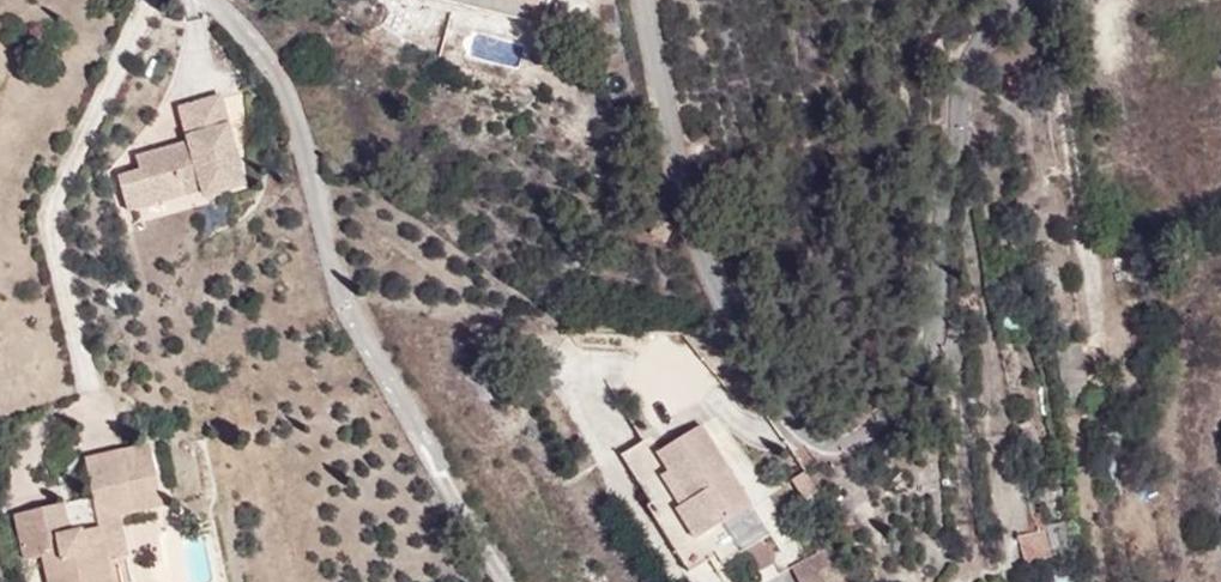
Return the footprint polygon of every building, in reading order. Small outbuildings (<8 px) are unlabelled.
[(561,21),(565,0),(478,0),(561,21)] [(244,188),(223,99),(184,111),(191,144),(140,159),(143,172),(120,179),(128,213),(204,193),(206,200),(244,188)] [(754,509),(695,421),(652,452),(667,477),(661,481),(679,514),(675,516),(697,546),(754,509)] [(154,445),(88,464),(103,531),(70,538),(63,509),(19,520),(29,564),(48,561),(53,581),(116,581),(128,578),(124,563),(132,560),(122,518),(169,506),(154,445)] [(1047,526),(1019,530),(1023,557),(1050,553),(1047,526)] [(766,534),(743,549),(757,570),(780,556),(766,534)] [(790,562),(799,581),(813,581),(838,571),(827,546),(790,562)]
